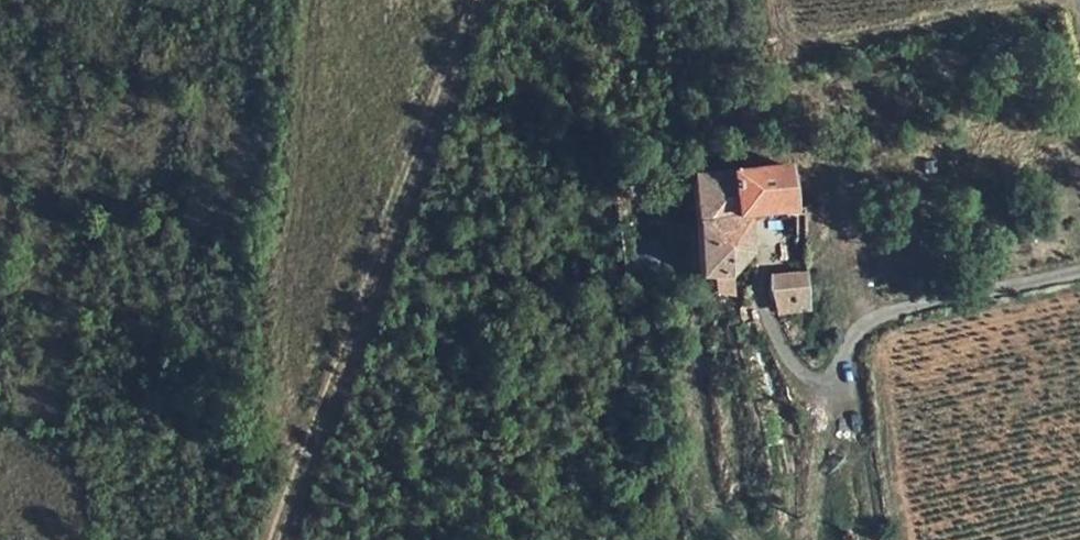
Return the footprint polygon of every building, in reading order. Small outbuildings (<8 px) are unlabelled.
[(792,175),(686,177),(688,275),(701,274),(708,274),(708,288),(716,288),(721,288),(720,250),(744,250),(743,216),(793,215),(792,175)] [(776,278),(777,303),(803,303),(803,278),(776,278)]
